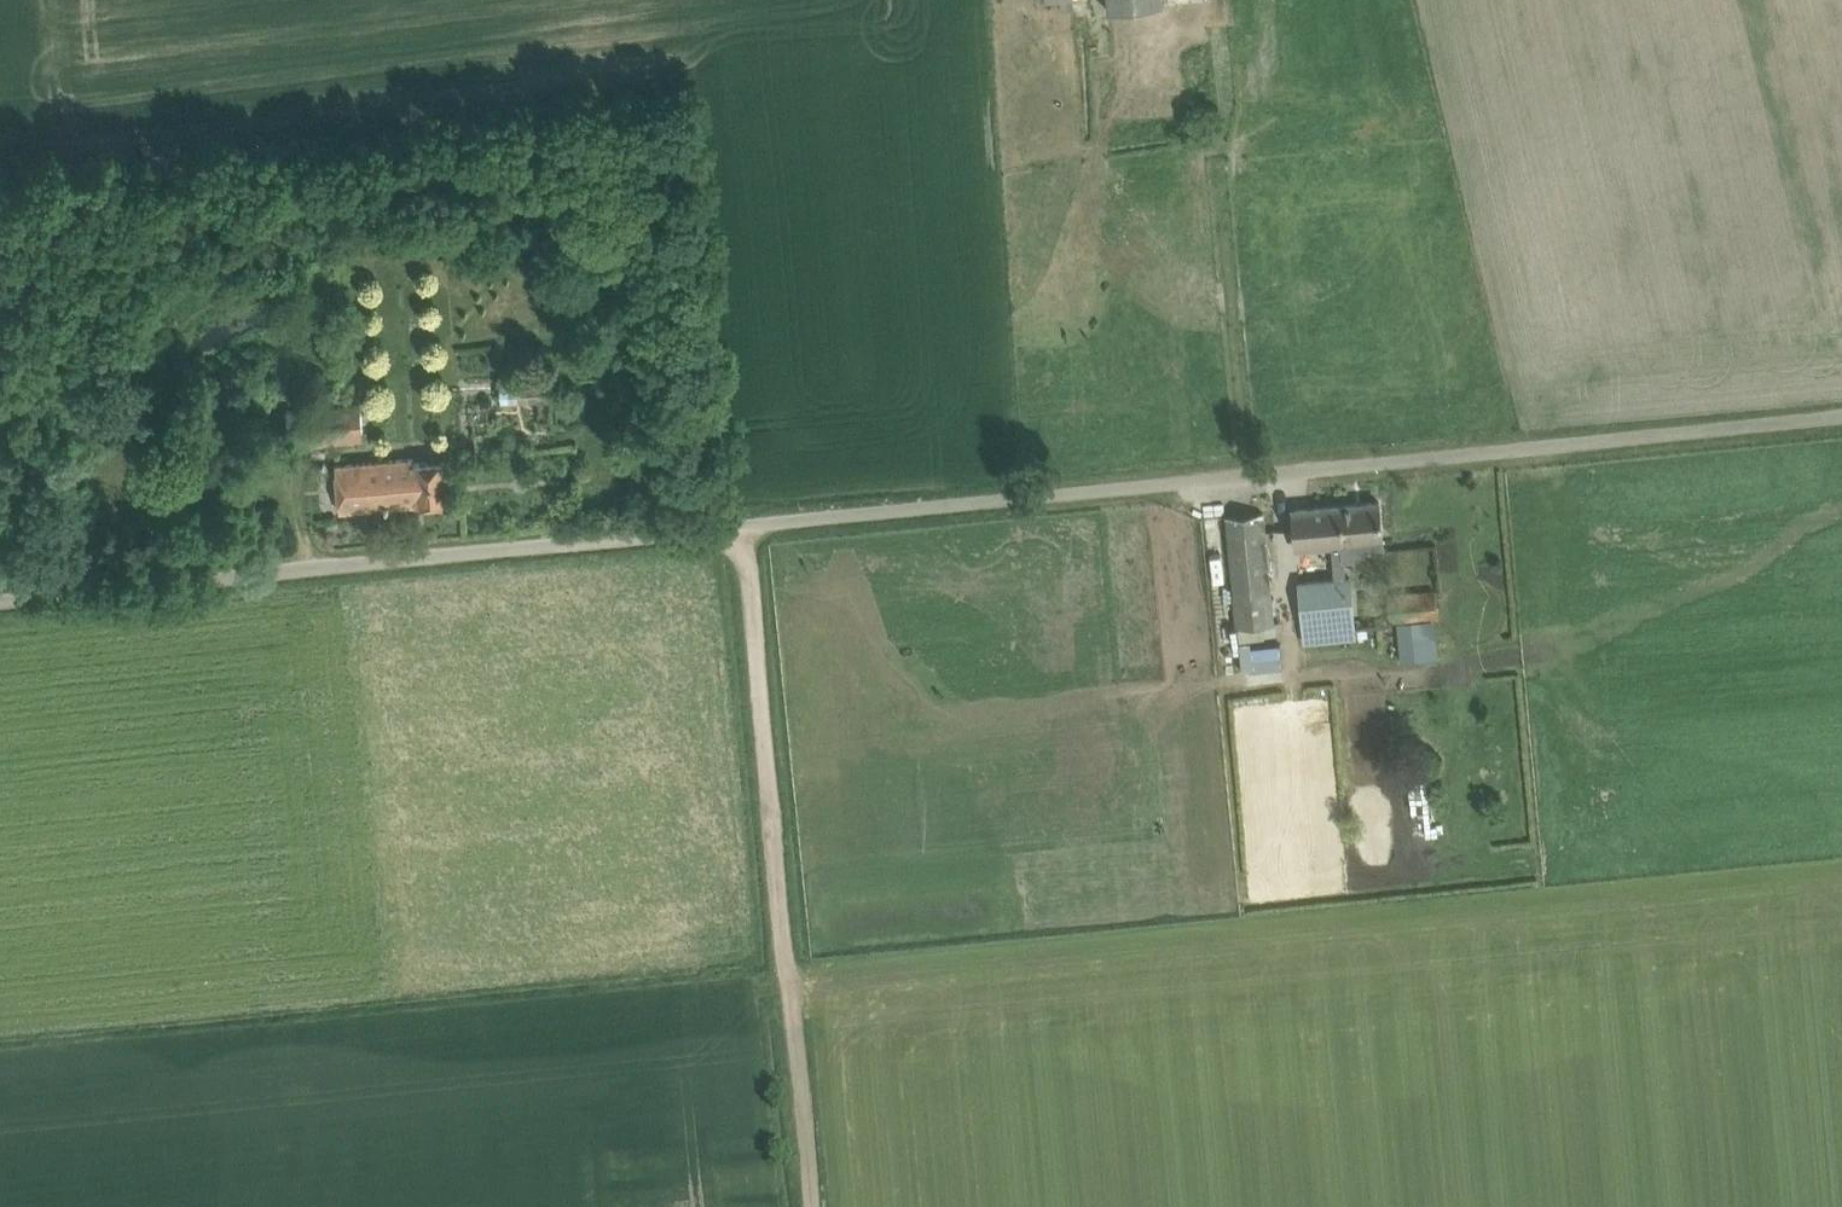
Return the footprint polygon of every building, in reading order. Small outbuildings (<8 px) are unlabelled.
[(1111,14),(1168,6),(1167,0),(1110,0),(1111,14)] [(288,409),(292,445),(365,437),(361,401),(288,409)] [(336,463),(338,485),(340,509),(452,499),(449,459),(415,461),(414,456),(336,463)] [(1380,500),(1293,508),(1296,547),(1332,543),(1335,577),(1346,576),(1344,556),(1360,555),(1364,547),(1384,546),(1380,500)] [(1225,507),(1236,618),(1272,614),(1261,504),(1225,507)] [(1335,577),(1299,581),(1304,629),(1355,625),(1350,576),(1346,576),(1335,577)]
